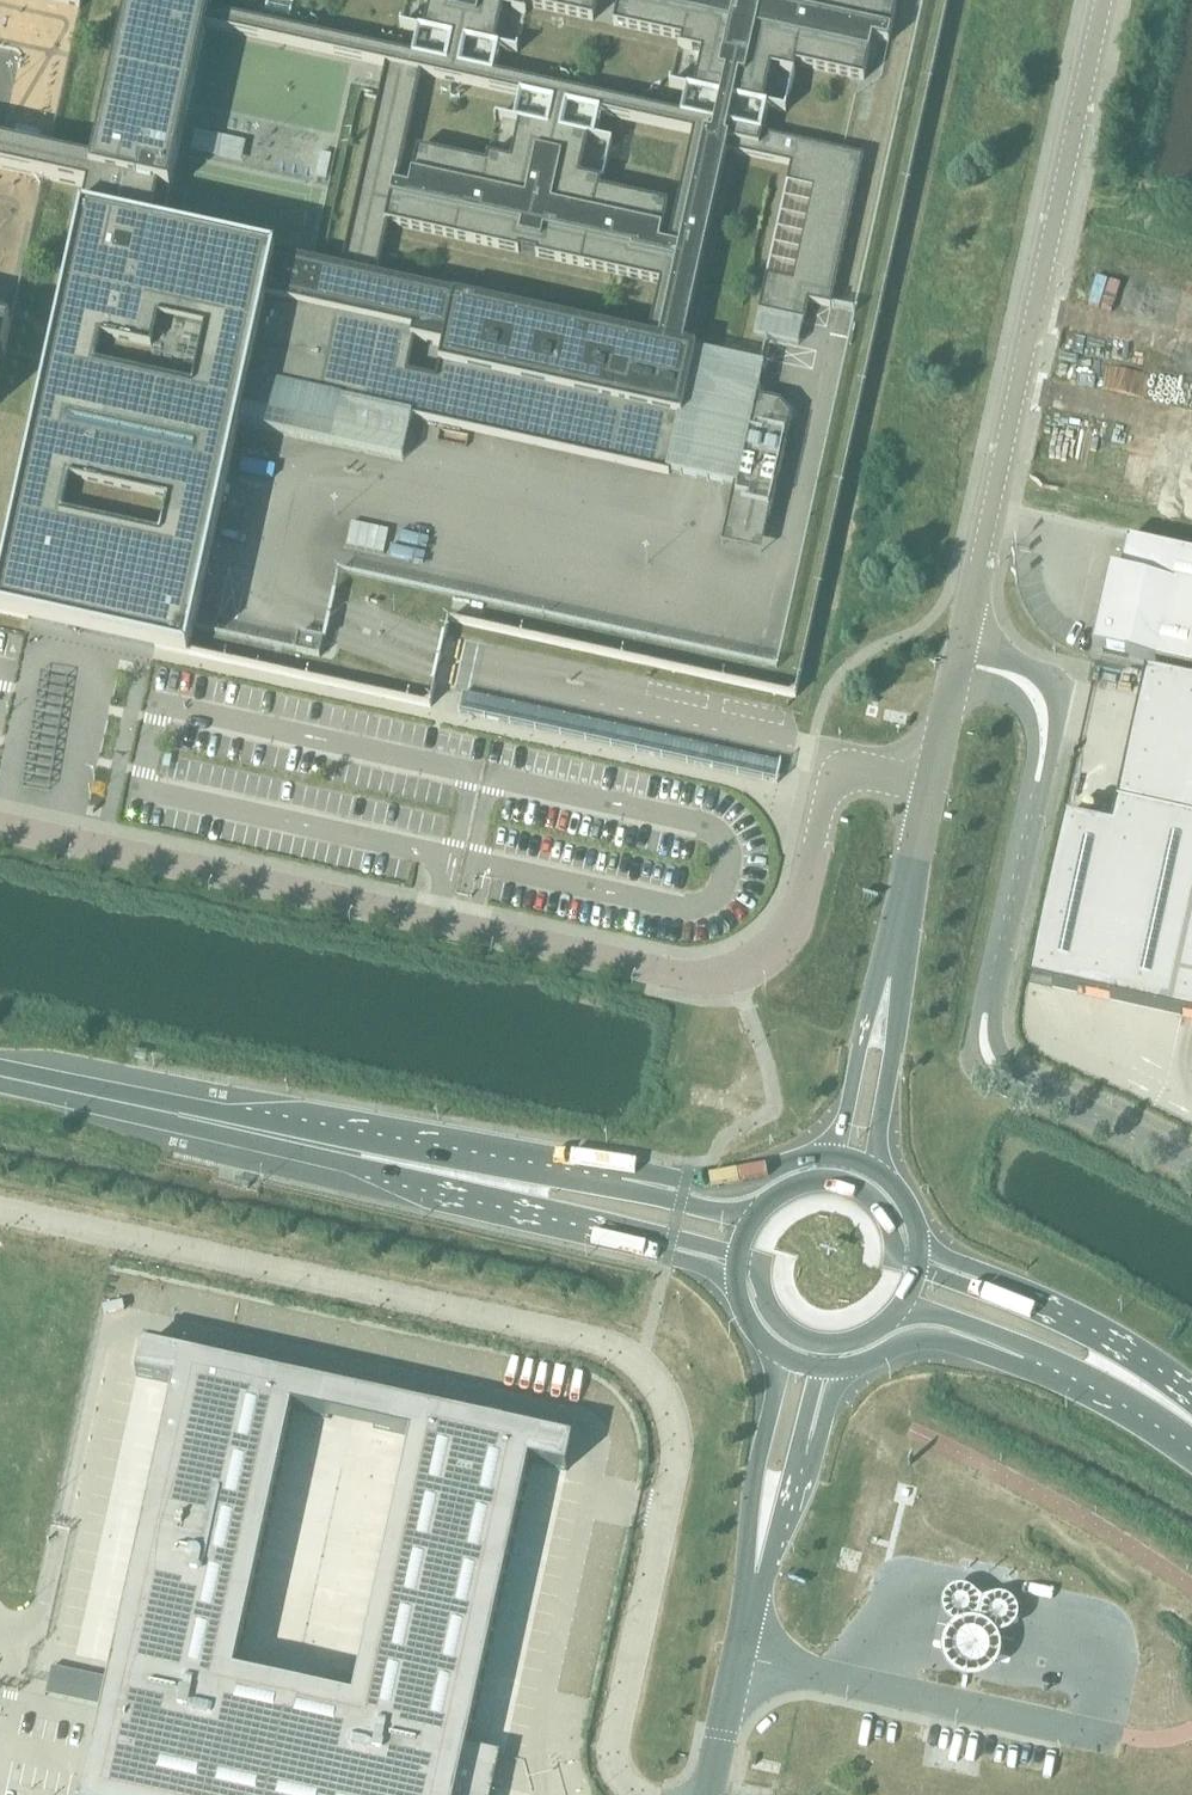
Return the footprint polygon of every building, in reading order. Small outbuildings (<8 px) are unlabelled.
[(42,178),(88,189),(0,586),(0,587),(0,612),(28,619),(29,615),(65,623),(155,643),(155,646),(188,654),(189,652),(194,630),(214,538),(224,493),(235,445),(249,382),(669,474),(669,471),(696,350),(697,349),(683,346),(727,151),(791,165),(758,311),(804,321),(808,302),(830,306),(864,156),(842,151),(763,134),(769,107),(762,106),(771,68),(793,73),(795,65),(864,80),(873,40),(888,43),(896,6),(868,0),(619,0),(613,24),(682,39),(681,46),(678,46),(669,86),(686,90),(680,116),(494,75),(500,49),(517,53),(526,12),(522,12),(524,5),(593,20),(597,0),(405,0),(399,27),(416,31),(411,56),(208,12),(211,0),(129,0),(93,164),(47,154),(0,143),(0,169),(42,178)] [(804,321),(758,311),(753,335),(767,338),(799,346),(801,333),(804,321)] [(11,325),(0,323),(0,374),(11,325)] [(696,350),(669,471),(688,475),(715,481),(734,485),(754,397),(757,397),(762,376),(764,365),(761,364),(696,350)] [(1123,461),(1141,452),(1110,388),(1092,396),(1123,461)] [(1061,396),(1080,458),(1097,452),(1079,391),(1061,396)] [(757,397),(754,397),(734,485),(729,507),(770,516),(792,417),(780,403),(757,397)] [(1092,649),(1103,651),(1191,671),(1191,554),(1136,542),(1126,540),(1125,544),(1127,545),(1124,559),(1121,573),(1120,572),(1120,573),(1109,571),(1092,649)] [(295,628),(292,645),(316,649),(319,633),(295,628)] [(1116,802),(1139,807),(1191,819),(1191,682),(1145,672),(1116,802)] [(717,747),(463,691),(459,712),(467,714),(621,748),(712,768),(712,767),(717,747)] [(712,767),(712,768),(765,779),(777,782),(781,761),(717,747),(712,767)] [(1028,981),(1080,993),(1096,996),(1191,1017),(1191,819),(1139,807),(1116,802),(1115,802),(1110,825),(1065,815),(1028,981)] [(178,1355),(179,1348),(144,1341),(143,1347),(148,1348),(178,1355)] [(335,1390),(306,1383),(234,1367),(235,1361),(236,1359),(226,1357),(203,1352),(180,1347),(179,1348),(178,1355),(148,1348),(143,1347),(136,1377),(173,1385),(171,1393),(167,1411),(163,1429),(159,1449),(155,1468),(151,1486),(147,1505),(143,1523),(139,1543),(135,1561),(131,1579),(126,1599),(122,1617),(118,1636),(114,1655),(108,1680),(106,1693),(103,1707),(83,1794),(491,1794),(494,1781),(500,1754),(483,1750),(466,1747),(469,1733),(473,1714),(478,1695),(482,1676),(486,1657),(490,1638),(494,1621),(498,1602),(500,1593),(503,1581),(506,1563),(511,1545),(515,1526),(519,1508),(523,1489),(527,1470),(528,1463),(529,1463),(566,1471),(572,1442),(555,1438),(398,1404),(391,1402),(380,1399),(373,1429),(410,1437),(409,1445),(405,1463),(401,1482),(396,1501),(392,1519),(388,1538),(384,1557),(382,1566),(380,1574),(376,1594),(372,1613),(367,1633),(363,1651),(359,1669),(355,1688),(353,1700),(234,1674),(236,1662),(241,1641),(245,1624),(249,1606),(253,1587),(257,1567),(261,1550),(263,1540),(265,1531),(270,1512),(273,1494),(278,1476),(282,1457),(286,1437),(290,1419),(292,1411),(329,1419),(335,1390)] [(400,1397),(235,1361),(234,1367),(306,1383),(335,1390),(380,1399),(391,1402),(398,1404),(400,1397)] [(1016,1623),(1017,1619),(1017,1615),(1017,1611),(1016,1608),(1014,1604),(1012,1601),(1009,1599),(1005,1597),(1002,1596),(998,1596),(994,1596),(991,1597),(981,1600),(973,1593),(970,1590),(967,1589),(963,1587),(959,1587),(956,1587),(952,1588),(948,1590),(945,1592),(943,1595),(941,1599),(940,1602),(939,1606),(940,1610),(941,1614),(943,1617),(945,1620),(948,1623),(951,1624),(955,1626),(959,1626),(962,1626),(966,1625),(976,1622),(984,1628),(986,1631),(990,1633),(993,1634),(997,1634),(1001,1634),(1005,1633),(1008,1631),(1011,1629),(1014,1626),(1016,1623)] [(998,1662),(1000,1657),(1001,1651),(1000,1645),(999,1639),(996,1634),(992,1629),(988,1626),(983,1623),(977,1621),(971,1620),(965,1621),(960,1622),(954,1625),(950,1629),(946,1633),(943,1638),(941,1644),(940,1650),(941,1656),(943,1661),(945,1667),(949,1671),(953,1675),(959,1678),(964,1680),(970,1681),(976,1680),(982,1678),(987,1676),(992,1672),(996,1668),(998,1662)] [(106,1693),(108,1680),(51,1668),(48,1681),(45,1695),(103,1707),(106,1693)] [(931,1763),(985,1771),(987,1756),(974,1754),(977,1731),(937,1725),(931,1763)]
